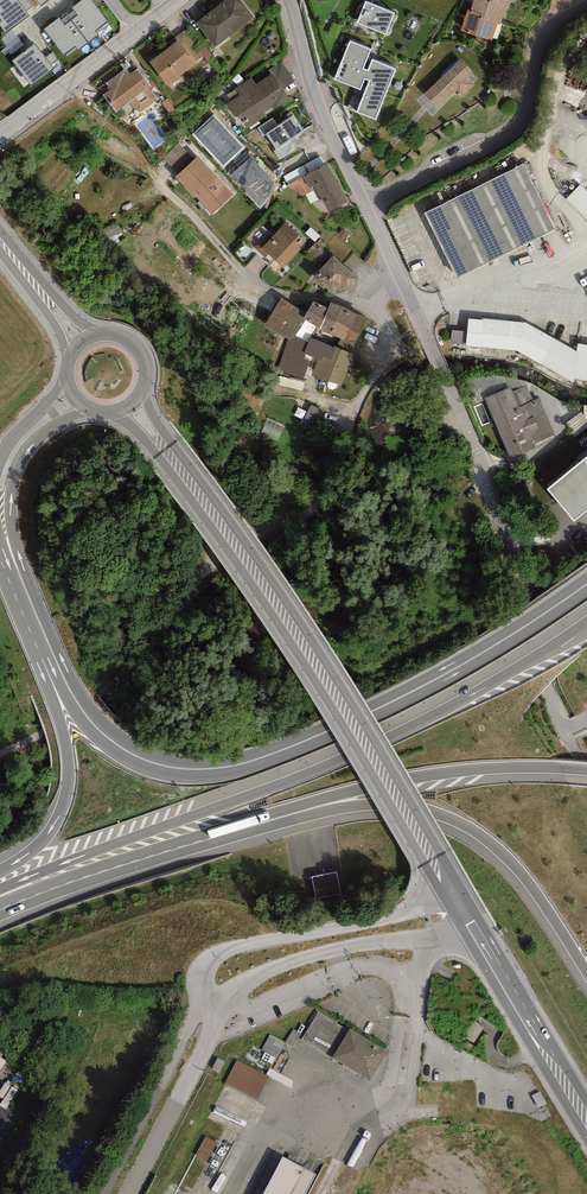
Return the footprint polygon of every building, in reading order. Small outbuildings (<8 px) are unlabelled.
[(0,10),(0,19),(1,21),(0,22),(0,26),(6,33),(29,16),(26,11),(17,0),(0,0),(0,10)] [(26,11),(32,7),(27,0),(17,0),(26,11)] [(66,13),(89,42),(98,35),(98,33),(109,24),(92,0),(83,0),(66,13)] [(196,23),(214,47),(254,17),(241,0),(226,0),(196,23)] [(506,8),(489,3),(490,0),(474,0),(471,10),(485,14),(483,20),(498,24),(500,25),(506,8)] [(511,0),(490,0),(489,3),(506,8),(508,8),(511,0)] [(395,13),(365,1),(357,23),(386,35),(395,13)] [(492,41),(498,24),(483,20),(485,14),(471,10),(468,9),(461,31),(492,41)] [(78,50),(89,42),(66,13),(44,29),(64,55),(66,54),(67,57),(77,49),(78,50)] [(173,38),(176,42),(179,40),(195,62),(204,55),(184,30),(173,38)] [(13,31),(2,39),(7,46),(1,51),(5,56),(9,52),(11,55),(24,45),(13,31)] [(176,42),(150,62),(169,87),(181,77),(180,75),(196,63),(195,62),(179,40),(176,42)] [(371,49),(350,41),(335,79),(361,89),(365,79),(370,81),(357,112),(376,119),(396,69),(372,60),(368,71),(363,69),(371,49)] [(45,57),(35,44),(12,61),(32,86),(54,69),(51,65),(45,57)] [(53,52),(45,57),(51,65),(59,60),(53,52)] [(459,59),(425,94),(434,103),(439,108),(454,93),(461,100),(475,86),(468,79),(474,74),(459,59)] [(269,69),(271,74),(272,74),(283,90),(283,89),(295,81),(282,61),(269,69)] [(126,69),(107,83),(111,89),(103,95),(116,112),(130,102),(139,113),(158,100),(149,88),(151,87),(138,69),(130,74),(126,69)] [(256,84),(251,77),(235,88),(240,95),(227,104),(235,117),(238,115),(247,129),(267,116),(266,115),(290,99),(283,89),(283,90),(272,74),(271,74),(256,84)] [(245,147),(214,114),(192,135),(223,168),(245,147)] [(273,118),(258,128),(263,137),(266,135),(276,149),(277,150),(289,142),(304,132),(293,116),(278,126),(273,118)] [(294,149),(289,142),(277,150),(276,149),(274,151),(280,159),(294,149)] [(180,143),(163,158),(177,175),(194,160),(180,143)] [(234,194),(198,156),(194,160),(177,175),(175,177),(194,198),(196,197),(212,214),(234,194)] [(327,163),(303,176),(309,187),(314,185),(329,212),(348,201),(327,163)] [(525,164),(427,212),(458,276),(557,228),(525,164)] [(581,182),(568,196),(586,215),(586,188),(581,182)] [(269,233),(255,249),(265,258),(269,254),(284,268),(301,249),(299,247),(306,241),(285,222),(272,236),(269,233)] [(309,249),(319,258),(329,246),(320,238),(309,249)] [(357,278),(333,256),(312,279),(324,289),(325,287),(334,295),(342,285),(347,290),(357,278)] [(307,313),(281,297),(265,326),(288,339),(290,340),(295,336),(306,320),(303,318),(307,313)] [(319,328),(328,308),(313,301),(307,313),(303,318),(306,320),(319,328)] [(367,318),(330,302),(328,308),(319,328),(319,329),(354,345),(367,318)] [(469,319),(468,331),(467,345),(466,346),(517,351),(575,382),(575,379),(586,381),(586,345),(577,343),(576,351),(525,322),(484,318),(484,320),(469,319)] [(467,345),(468,331),(452,330),(451,343),(467,345)] [(308,342),(295,336),(290,340),(288,339),(278,370),(303,379),(310,361),(316,363),(318,360),(321,361),(323,357),(332,360),(337,348),(334,347),(310,338),(308,342)] [(334,346),(334,347),(337,348),(332,360),(323,357),(321,361),(318,360),(316,363),(312,374),(342,386),(354,354),(334,346)] [(510,387),(484,398),(510,458),(536,447),(535,444),(555,435),(539,398),(533,401),(527,386),(512,393),(510,387)] [(312,402),(304,419),(313,424),(322,407),(312,402)] [(548,490),(574,521),(586,510),(586,458),(548,490)] [(314,872),(316,895),(341,893),(339,869),(314,872)] [(301,1039),(332,1057),(348,1031),(318,1012),(301,1039)] [(293,1047),(301,1034),(293,1029),(285,1042),(293,1047)] [(388,1053),(350,1029),(348,1031),(332,1057),(370,1081),(388,1053)] [(276,1057),(284,1041),(270,1034),(262,1049),(276,1057)] [(219,1071),(224,1061),(217,1058),(212,1068),(219,1071)] [(269,1076),(237,1060),(225,1083),(257,1099),(269,1076)] [(293,1081),(270,1068),(267,1074),(290,1087),(293,1081)] [(207,1162),(217,1142),(206,1136),(196,1156),(207,1162)] [(282,1156),(263,1193),(306,1193),(316,1174),(282,1156)]
